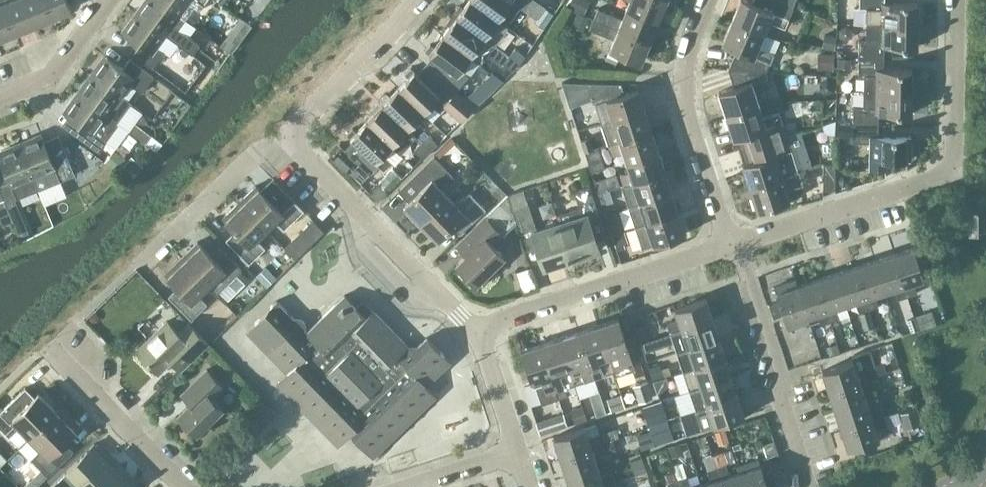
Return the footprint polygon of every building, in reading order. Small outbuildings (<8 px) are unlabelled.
[(14,32),(1,0),(0,0),(0,38),(14,32)] [(23,0),(1,0),(14,32),(33,24),(23,0)] [(33,24),(52,16),(45,0),(23,0),(33,24)] [(52,16),(71,8),(68,0),(45,0),(52,16)] [(159,0),(148,0),(147,2),(142,2),(137,9),(138,14),(166,33),(165,34),(175,41),(193,53),(200,43),(179,28),(186,19),(179,15),(159,0)] [(179,15),(186,19),(194,7),(198,10),(205,0),(159,0),(179,15)] [(473,0),(468,0),(461,9),(457,6),(452,13),(494,44),(507,26),(498,19),(498,18),(473,0)] [(498,18),(498,19),(507,26),(507,25),(506,24),(515,12),(523,0),(473,0),(498,18)] [(575,10),(583,14),(589,0),(572,0),(569,7),(575,10)] [(664,0),(630,0),(626,8),(657,21),(665,1),(664,0)] [(731,20),(763,33),(768,20),(784,26),(793,4),(783,0),(753,0),(752,2),(747,0),(740,0),(731,20)] [(859,7),(865,7),(865,23),(869,23),(917,24),(917,2),(884,1),(884,0),(859,0),(859,7)] [(918,22),(939,22),(939,0),(918,0),(918,22)] [(532,18),(544,26),(548,21),(554,11),(555,11),(542,3),(534,16),(532,18)] [(657,21),(626,8),(622,18),(598,7),(593,18),(649,41),(657,21)] [(590,16),(583,14),(575,10),(569,23),(584,29),(585,26),(590,16)] [(494,44),(452,13),(448,19),(452,22),(443,34),(471,55),(470,55),(480,62),(494,44)] [(166,33),(138,14),(133,20),(129,21),(124,28),(125,32),(140,44),(133,53),(152,67),(164,51),(156,46),(165,34),(166,33)] [(240,16),(220,44),(230,51),(231,52),(251,24),(250,24),(240,16)] [(621,53),(640,61),(649,41),(593,18),(589,28),(614,38),(609,48),(621,53)] [(763,33),(731,20),(722,42),(736,48),(728,68),(766,71),(779,39),(763,33)] [(917,24),(869,23),(869,39),(858,39),(858,56),(883,57),(884,46),(917,46),(917,24)] [(835,48),(837,35),(824,33),(821,46),(835,48)] [(471,55),(443,34),(434,46),(430,43),(425,50),(437,59),(429,68),(455,90),(469,75),(460,69),(470,55),(471,55)] [(509,54),(518,62),(525,55),(515,47),(509,54)] [(834,69),(834,52),(820,51),(819,69),(834,69)] [(518,62),(509,54),(502,62),(512,70),(518,62)] [(120,95),(129,82),(141,91),(153,75),(130,58),(122,68),(107,56),(102,57),(96,66),(97,70),(93,75),(120,95)] [(883,57),(858,56),(858,74),(864,74),(863,90),(911,91),(912,69),(883,68),(883,57)] [(852,58),(838,58),(837,66),(851,67),(852,58)] [(455,90),(429,68),(421,77),(410,67),(405,73),(408,76),(398,87),(423,111),(435,99),(442,106),(443,105),(455,90)] [(766,71),(728,68),(734,86),(718,91),(726,114),(758,103),(754,90),(770,85),(766,71)] [(120,95),(93,75),(89,81),(85,81),(79,90),(80,94),(107,114),(117,122),(131,102),(120,95)] [(820,82),(819,90),(826,94),(833,90),(834,82),(827,78),(820,82)] [(476,81),(464,96),(475,105),(487,91),(476,81)] [(588,82),(594,102),(624,93),(621,83),(588,82)] [(423,111),(398,87),(387,98),(384,94),(378,100),(407,128),(423,111)] [(638,88),(594,102),(601,123),(645,109),(638,88)] [(455,90),(443,105),(460,119),(472,105),(455,90)] [(911,91),(863,90),(863,106),(853,106),(853,124),(878,124),(878,113),(911,113),(911,91)] [(107,114),(80,94),(76,99),(72,100),(65,108),(66,113),(82,124),(75,134),(98,151),(119,123),(117,122),(107,114)] [(803,97),(786,99),(788,118),(805,116),(803,97)] [(376,109),(366,120),(391,144),(399,152),(415,135),(407,128),(378,100),(373,106),(376,109)] [(758,103),(726,114),(733,137),(743,134),(747,147),(786,134),(779,111),(763,117),(758,103)] [(651,130),(645,109),(601,123),(608,144),(651,130)] [(399,152),(391,144),(366,120),(356,131),(352,127),(346,133),(357,144),(349,153),(370,173),(378,164),(383,169),(391,160),(395,164),(403,155),(399,152)] [(151,133),(135,121),(129,130),(145,141),(151,133)] [(836,124),(836,141),(852,141),(853,124),(836,124)] [(878,124),(853,124),(852,141),(870,142),(869,169),(885,169),(885,158),(911,159),(911,136),(906,136),(878,135),(878,124)] [(658,150),(651,130),(608,144),(611,154),(623,151),(626,161),(658,150)] [(428,134),(421,141),(430,150),(437,143),(428,134)] [(786,134),(747,147),(752,160),(742,163),(750,186),(782,176),(782,175),(798,170),(786,134)] [(33,176),(34,176),(39,188),(74,174),(62,145),(48,151),(42,136),(38,135),(28,139),(26,143),(20,145),(33,176)] [(591,136),(580,140),(584,152),(595,149),(595,148),(591,136)] [(430,150),(421,141),(414,148),(423,157),(430,150)] [(20,145),(14,148),(10,146),(1,150),(0,151),(0,157),(6,172),(0,175),(0,189),(4,198),(15,193),(17,197),(39,188),(34,176),(33,176),(20,145)] [(113,149),(105,161),(119,171),(127,159),(113,149)] [(658,150),(626,161),(629,171),(618,174),(621,185),(665,171),(658,150)] [(418,224),(448,195),(439,187),(452,174),(434,155),(411,176),(422,187),(405,204),(409,209),(406,211),(418,224)] [(601,157),(588,162),(591,171),(604,167),(601,157)] [(89,174),(103,185),(114,171),(100,160),(89,174)] [(834,162),(823,162),(823,188),(835,188),(835,162),(834,162)] [(805,167),(798,170),(782,175),(782,176),(750,186),(757,209),(798,196),(803,185),(802,182),(809,180),(805,167)] [(665,171),(621,185),(628,206),(671,191),(665,171)] [(604,176),(594,180),(598,193),(608,189),(604,176)] [(387,190),(378,182),(368,191),(377,200),(387,190)] [(559,221),(571,257),(575,256),(576,260),(588,257),(586,252),(599,248),(590,222),(600,218),(589,184),(574,189),(579,206),(556,214),(558,221),(559,221)] [(239,201),(266,228),(275,219),(284,227),(303,209),(286,192),(274,203),(259,187),(258,188),(255,185),(239,201)] [(598,193),(602,204),(603,204),(613,200),(609,189),(608,189),(598,193)] [(448,195),(418,224),(430,236),(433,234),(437,238),(454,221),(463,230),(485,208),(469,191),(456,204),(448,195)] [(671,191),(628,206),(634,226),(678,212),(671,191)] [(508,194),(485,216),(501,232),(516,218),(508,194)] [(266,228),(239,201),(222,217),(225,220),(240,236),(232,244),(249,261),(264,246),(256,238),(266,228)] [(559,221),(558,221),(557,222),(555,220),(552,219),(548,220),(546,222),(546,226),(536,229),(528,204),(513,209),(516,218),(525,248),(536,244),(543,267),(571,257),(559,221)] [(968,212),(968,236),(978,235),(978,211),(968,212)] [(678,212),(634,226),(641,247),(685,233),(678,212)] [(24,216),(13,221),(19,235),(30,231),(24,216)] [(497,270),(493,266),(504,255),(492,243),(502,233),(501,232),(485,216),(465,235),(475,245),(456,263),(475,283),(481,278),(485,282),(497,270)] [(313,218),(298,232),(310,244),(324,230),(324,229),(313,218)] [(611,234),(622,230),(618,218),(607,222),(611,234)] [(622,230),(611,234),(615,245),(628,241),(624,230),(622,230)] [(665,240),(656,243),(659,250),(667,247),(665,240)] [(208,285),(207,285),(216,293),(242,268),(225,251),(216,260),(198,241),(181,257),(208,285)] [(913,246),(893,253),(907,295),(917,292),(913,281),(923,277),(913,246)] [(278,279),(305,309),(337,279),(309,250),(278,279)] [(893,253),(874,259),(884,290),(894,287),(898,298),(907,295),(893,253)] [(208,285),(181,257),(165,273),(183,292),(174,300),(191,318),(206,302),(198,294),(207,285),(208,285)] [(884,290),(874,259),(855,266),(869,308),(878,305),(874,293),(884,290)] [(276,277),(265,265),(255,275),(266,286),(276,277)] [(855,266),(835,272),(845,303),(855,300),(859,311),(869,308),(855,266)] [(835,272),(816,278),(830,321),(839,318),(836,306),(845,303),(835,272)] [(816,278),(797,284),(796,285),(802,300),(807,316),(807,315),(817,312),(820,324),(830,321),(816,278)] [(796,285),(797,284),(795,279),(774,286),(778,300),(769,304),(771,310),(802,300),(796,285)] [(362,298),(361,299),(356,305),(345,294),(308,330),(277,299),(246,330),(266,350),(286,371),(276,381),(338,444),(350,432),(372,456),(435,394),(425,384),(450,360),(427,336),(410,353),(404,348),(407,345),(362,298)] [(670,331),(712,317),(706,297),(675,307),(678,318),(667,322),(670,331)] [(807,316),(802,300),(771,310),(773,317),(783,314),(787,328),(809,321),(807,315),(807,316)] [(874,325),(870,310),(858,313),(863,329),(874,325)] [(932,311),(916,316),(921,330),(937,324),(932,311)] [(900,317),(904,331),(905,334),(906,335),(918,331),(920,331),(915,316),(915,315),(914,312),(900,317)] [(719,337),(712,317),(670,331),(676,351),(719,337)] [(608,355),(613,371),(614,375),(635,368),(618,318),(598,324),(609,355),(608,355)] [(208,342),(188,322),(178,332),(167,320),(136,350),(158,372),(170,359),(180,370),(208,342)] [(609,355),(598,324),(579,330),(594,377),(613,371),(608,355),(609,355)] [(648,339),(647,338),(643,324),(635,327),(639,341),(648,339)] [(579,330),(560,337),(575,383),(585,380),(594,377),(579,330)] [(575,383),(560,337),(540,343),(558,397),(567,394),(565,387),(575,383)] [(653,337),(640,341),(643,351),(657,347),(653,337)] [(719,337),(676,351),(679,361),(683,370),(725,356),(719,337)] [(558,397),(540,343),(520,350),(530,381),(534,380),(541,403),(558,397)] [(836,343),(827,345),(831,355),(839,352),(836,343)] [(853,360),(822,370),(829,390),(871,376),(886,371),(883,362),(875,364),(869,348),(851,354),(853,360)] [(725,356),(683,370),(689,390),(700,386),(731,376),(725,356)] [(648,369),(652,380),(671,374),(667,362),(648,369)] [(222,408),(212,397),(223,386),(207,369),(181,394),(190,403),(178,414),(196,433),(222,408)] [(700,386),(689,390),(695,409),(738,395),(731,376),(700,386)] [(874,385),(871,376),(829,390),(835,409),(866,399),(863,389),(874,385)] [(657,394),(658,395),(669,391),(665,379),(653,383),(654,385),(657,394)] [(648,382),(635,386),(640,402),(653,398),(648,382)] [(917,400),(913,389),(903,392),(907,403),(917,400)] [(598,390),(591,392),(598,415),(606,412),(598,390)] [(56,411),(38,392),(30,400),(21,391),(0,411),(0,426),(9,436),(20,425),(31,436),(56,411)] [(606,397),(611,411),(625,407),(620,393),(606,397)] [(738,395),(695,409),(702,429),(713,425),(744,415),(738,395)] [(869,409),(866,399),(835,409),(841,429),(884,415),(881,405),(869,409)] [(643,406),(649,423),(663,419),(657,402),(643,406)] [(899,412),(903,428),(921,423),(916,407),(899,412)] [(59,408),(56,411),(31,436),(41,447),(31,458),(47,475),(69,454),(59,444),(74,429),(69,424),(72,422),(59,408)] [(574,422),(574,423),(587,419),(587,418),(585,412),(572,416),(574,422)] [(563,413),(535,422),(538,434),(567,425),(563,413)] [(887,424),(884,415),(841,429),(848,449),(879,438),(875,428),(887,424)] [(649,424),(655,445),(670,440),(663,419),(649,424)] [(560,456),(602,442),(619,437),(615,427),(599,433),(588,436),(584,426),(553,436),(560,456)] [(282,428),(261,444),(251,431),(226,450),(240,467),(250,460),(262,475),(298,447),(282,428)] [(725,442),(721,429),(713,431),(717,444),(725,442)] [(636,434),(641,450),(654,445),(649,430),(636,434)] [(602,442),(560,456),(566,475),(597,465),(594,455),(606,452),(603,443),(603,442),(602,442)] [(683,454),(680,443),(667,447),(670,458),(683,454)] [(712,454),(716,466),(725,463),(728,462),(725,450),(712,454)] [(634,474),(645,471),(641,456),(629,460),(634,474)] [(101,457),(89,469),(79,458),(49,486),(129,486),(133,483),(117,468),(114,470),(101,457)] [(744,486),(775,477),(773,470),(763,473),(758,459),(737,466),(739,471),(744,486)] [(716,466),(723,486),(744,486),(739,471),(729,474),(725,463),(716,466)] [(566,475),(570,486),(596,486),(615,481),(612,471),(600,475),(597,465),(566,475)] [(700,484),(701,486),(723,486),(716,466),(706,469),(710,480),(700,484)] [(665,474),(668,482),(677,479),(675,471),(665,474)] [(677,479),(680,486),(701,486),(700,484),(690,486),(687,475),(677,479)] [(744,486),(768,486),(767,486),(777,483),(775,477),(744,486)] [(36,485),(30,479),(21,486),(34,486),(36,485)] [(677,479),(668,482),(669,486),(680,486),(677,479)]
